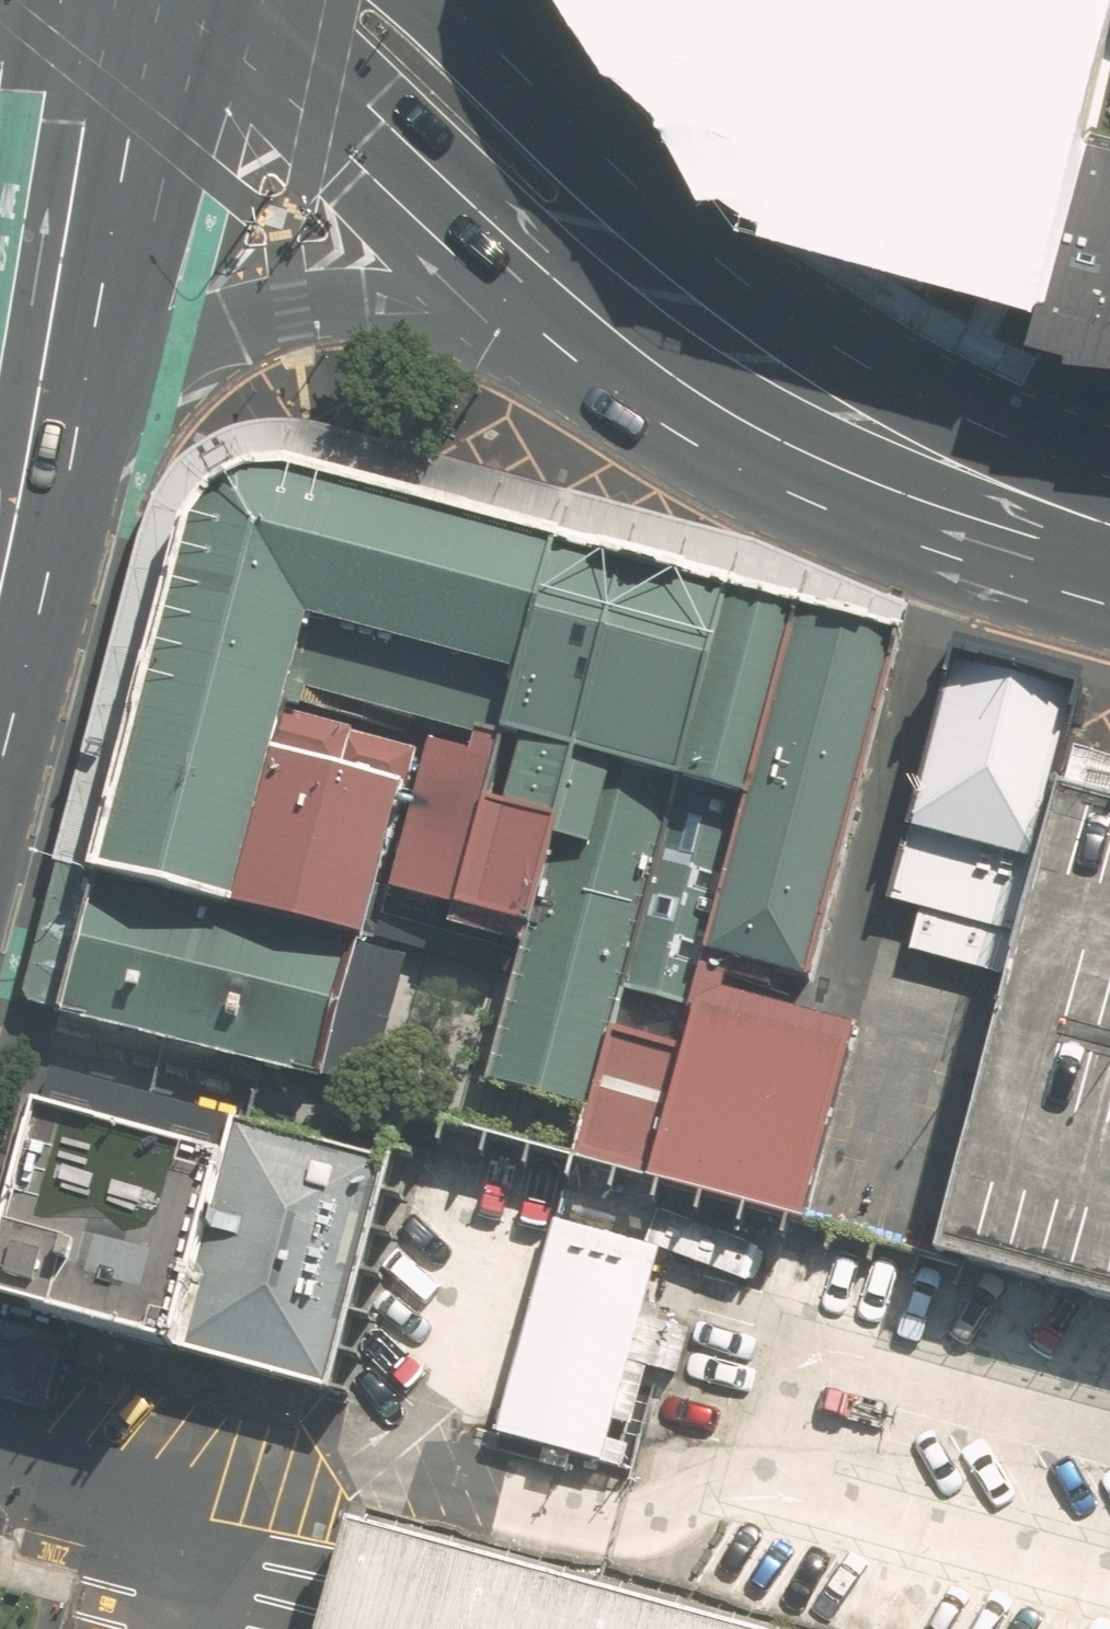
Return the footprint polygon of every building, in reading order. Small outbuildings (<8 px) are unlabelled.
[(622,8),(618,12),(646,47),(677,72),(714,91),(707,116),(739,129),(732,156),(787,171),(786,185),(1043,254),(1109,1),(1109,0),(617,0),(622,8)] [(1104,115),(1042,315),(1084,324),(1084,332),(1109,336),(1109,117),(1104,115)] [(560,542),(573,498),(328,435),(305,431),(281,429),(259,430),(243,434),(222,442),(206,449),(191,460),(173,477),(159,495),(147,517),(50,873),(57,875),(93,884),(182,533),(188,525),(207,496),(251,473),(299,474),(560,542)] [(306,629),(512,682),(556,556),(560,542),(299,474),(251,473),(207,496),(188,525),(182,533),(93,884),(230,916),(284,722),(306,629)] [(919,609),(589,516),(580,548),(910,641),(919,609)] [(671,776),(724,595),(564,549),(513,733),(671,776)] [(800,614),(731,597),(685,776),(754,794),(800,614)] [(907,646),(807,619),(717,957),(818,984),(907,646)] [(1082,677),(953,644),(906,825),(1035,858),(1056,780),(1082,677)] [(376,931),(430,743),(302,706),(249,900),(376,931)] [(441,732),(395,893),(454,910),(500,749),(441,732)] [(512,737),(463,904),(524,922),(573,755),(512,737)] [(485,1081),(601,1114),(630,1026),(684,784),(578,755),(528,929),(485,1081)] [(1056,780),(1035,858),(1032,870),(1016,930),(1004,973),(931,1244),(1109,1292),(1109,795),(1056,780)] [(902,836),(886,896),(919,905),(1016,930),(1032,870),(902,836)] [(72,1022),(103,894),(83,889),(52,1018),(72,1022)] [(76,1027),(330,1087),(361,956),(107,896),(76,1027)] [(919,905),(908,948),(1004,973),(1016,930),(919,905)] [(844,1043),(711,1001),(701,1047),(666,1176),(795,1223),(844,1043)] [(701,1047),(630,1026),(601,1114),(588,1154),(666,1176),(701,1047)] [(233,1160),(222,1157),(49,1111),(0,1296),(0,1301),(10,1303),(78,1321),(183,1348),(233,1160)] [(245,1116),(233,1160),(183,1348),(339,1391),(396,1156),(245,1116)] [(553,1217),(491,1438),(601,1468),(661,1248),(553,1217)] [(0,1342),(0,1391),(55,1406),(78,1321),(10,1303),(0,1342)] [(345,1514),(313,1628),(764,1628),(345,1514)] [(12,1519),(0,1516),(0,1567),(12,1519)]
